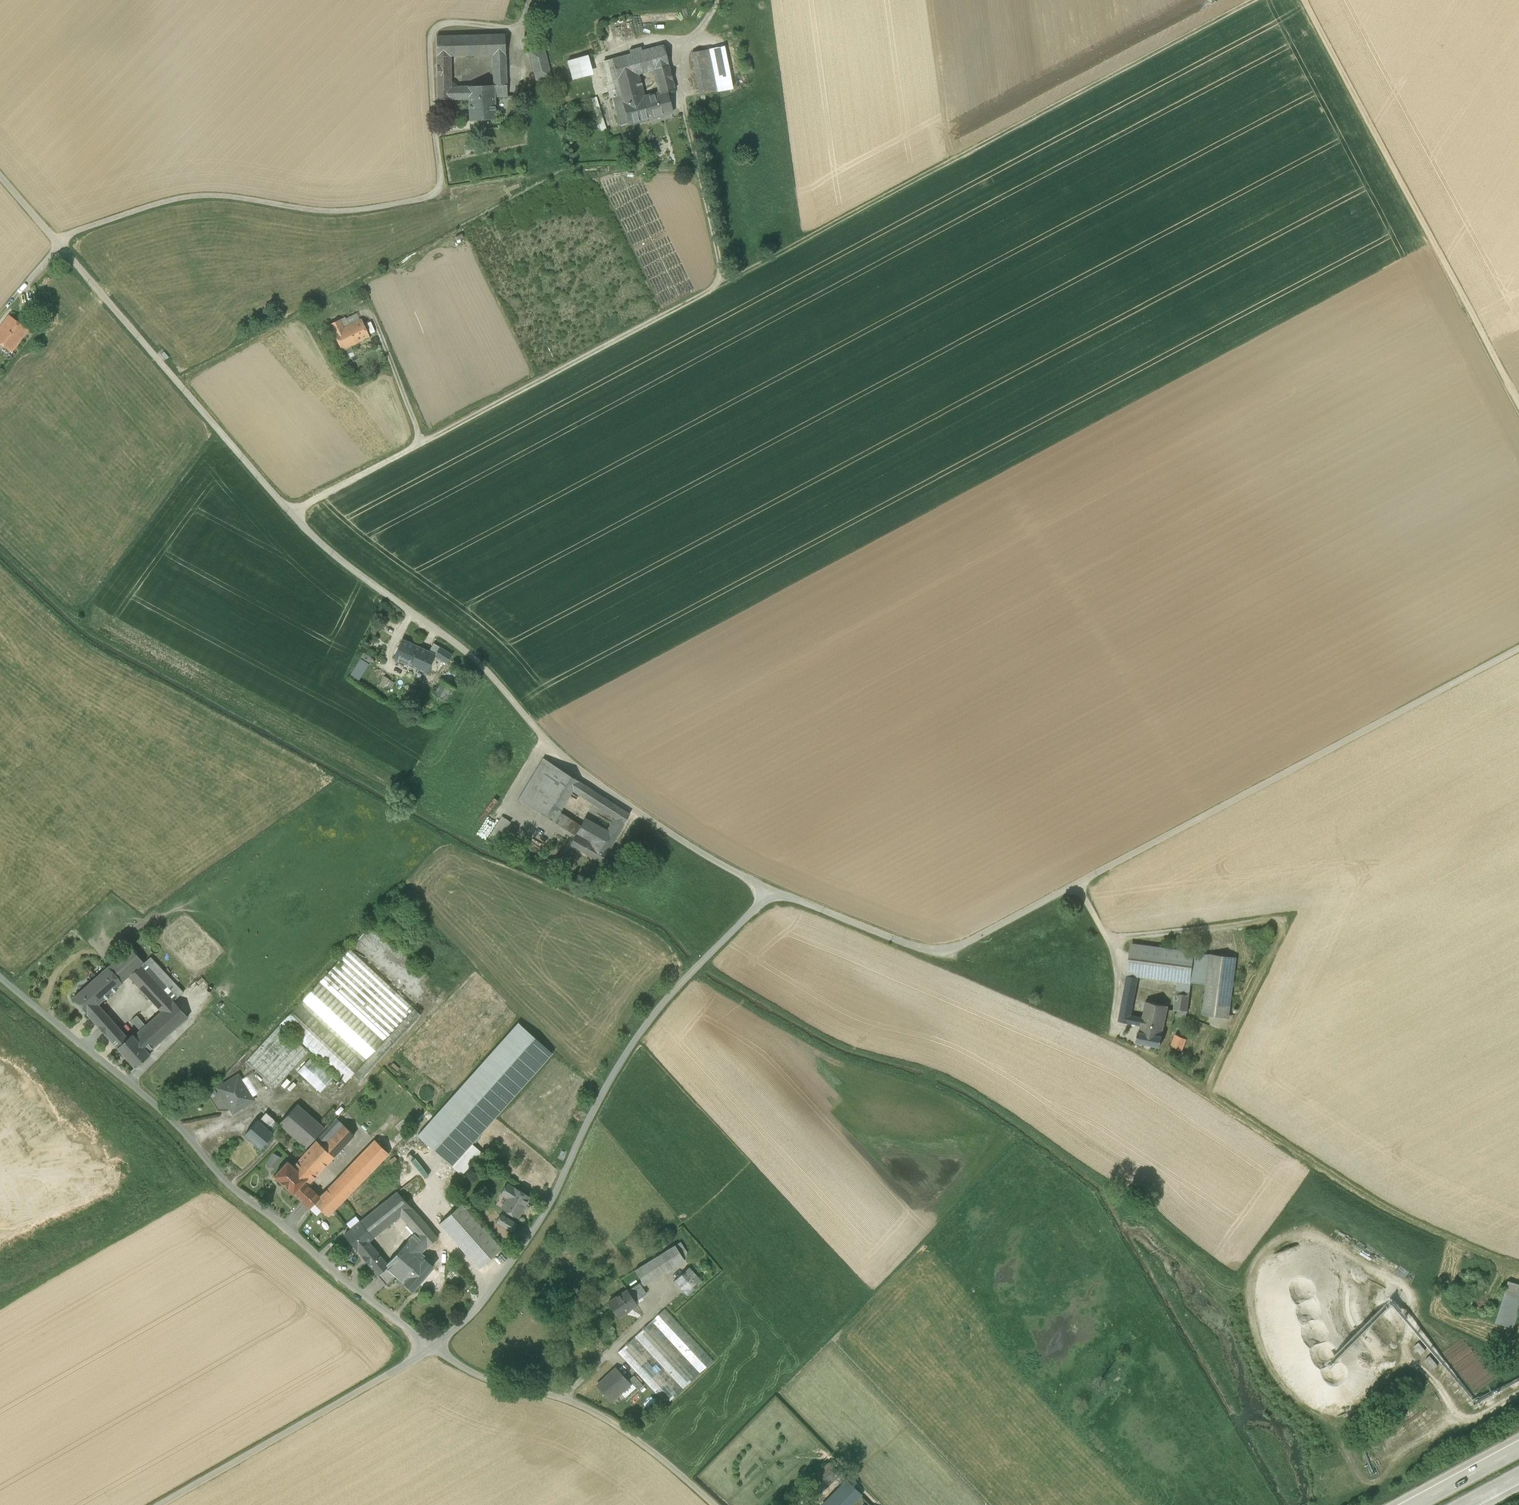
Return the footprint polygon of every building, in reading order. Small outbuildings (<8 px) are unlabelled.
[(505,34),(437,36),(437,56),(449,56),(493,55),(506,55),(505,34)] [(664,45),(631,54),(637,75),(654,70),(669,66),(664,45)] [(724,46),(718,47),(723,69),(728,68),(724,46)] [(718,47),(708,49),(713,71),(723,69),(718,47)] [(545,48),(529,51),(532,66),(548,62),(545,48)] [(708,49),(692,53),(698,83),(714,80),(713,71),(708,49)] [(631,54),(612,59),(618,80),(621,91),(622,97),(635,93),(636,96),(642,94),(637,75),(631,54)] [(437,56),(438,88),(450,87),(449,56),(437,56)] [(573,82),(593,77),(588,58),(569,63),(573,82)] [(506,59),(493,59),(493,68),(506,67),(506,59)] [(612,59),(604,62),(609,82),(618,80),(612,59)] [(548,62),(532,66),(536,81),(552,77),(548,62)] [(669,66),(654,70),(656,76),(671,72),(670,72),(669,66)] [(507,85),(506,67),(493,68),(494,85),(507,85)] [(723,69),(713,71),(714,80),(717,92),(728,90),(732,89),(728,68),(723,69)] [(671,72),(656,76),(658,83),(672,79),(672,80),(673,80),(671,72),(670,72),(671,72)] [(672,79),(658,83),(660,93),(660,94),(668,92),(675,90),(672,80),(672,79)] [(714,80),(698,83),(701,95),(717,92),(714,80)] [(494,85),(468,86),(469,99),(469,104),(495,103),(495,97),(494,85)] [(507,85),(494,85),(495,97),(508,97),(507,85)] [(521,86),(515,86),(515,85),(507,85),(508,97),(522,96),(521,86)] [(450,87),(438,88),(438,100),(469,99),(468,86),(450,87)] [(635,93),(622,97),(621,91),(612,94),(620,126),(629,124),(647,119),(642,98),(643,98),(642,94),(636,96),(635,93)] [(643,98),(642,98),(647,119),(673,112),(668,92),(660,94),(660,93),(643,98)] [(599,100),(591,102),(601,134),(609,131),(599,100)] [(495,103),(469,104),(470,120),(496,119),(495,103)] [(340,319),(344,327),(359,320),(355,312),(340,319)] [(9,315),(0,327),(0,343),(12,352),(29,329),(9,315)] [(340,319),(330,324),(334,333),(344,327),(340,319)] [(344,327),(334,333),(342,351),(343,351),(351,347),(370,338),(362,319),(359,320),(344,327)] [(351,347),(343,351),(346,358),(348,359),(354,356),(354,354),(351,347)] [(421,648),(402,639),(394,658),(413,667),(421,648)] [(421,648),(413,667),(427,674),(435,656),(446,664),(452,655),(435,644),(430,652),(421,648)] [(374,659),(364,653),(360,660),(368,664),(370,665),(374,659)] [(360,660),(350,675),(358,680),(368,664),(360,660)] [(379,685),(390,691),(396,682),(384,675),(379,685)] [(443,681),(435,694),(448,703),(457,690),(443,681)] [(544,758),(518,800),(528,806),(547,775),(554,765),(544,758)] [(562,770),(554,765),(547,775),(556,781),(562,770)] [(556,781),(537,812),(554,822),(560,812),(573,791),(579,781),(562,770),(556,781)] [(556,781),(547,775),(528,806),(537,812),(556,781)] [(586,785),(579,781),(573,791),(580,795),(586,786),(586,785)] [(593,790),(586,786),(580,795),(587,800),(593,790)] [(622,809),(594,791),(593,790),(587,800),(616,819),(622,809)] [(581,825),(576,835),(608,853),(630,814),(622,809),(616,819),(609,832),(585,818),(581,825)] [(581,825),(560,812),(554,822),(575,835),(576,835),(581,825)] [(502,817),(488,839),(496,845),(511,822),(502,817)] [(576,835),(575,835),(570,845),(602,863),(608,853),(576,835)] [(1132,944),(1128,976),(1138,978),(1138,976),(1178,981),(1190,982),(1194,952),(1132,944)] [(130,947),(108,967),(122,982),(129,977),(141,966),(144,963),(130,947)] [(414,1009),(350,951),(281,1024),(341,1079),(345,1083),(353,1075),(414,1009)] [(1191,982),(1207,984),(1211,955),(1194,952),(1190,982),(1191,982)] [(1236,958),(1211,955),(1207,984),(1203,1014),(1229,1018),(1236,958)] [(184,992),(151,957),(144,963),(141,966),(174,1001),(184,992)] [(174,1001),(141,966),(129,977),(161,1012),(162,1012),(174,1001)] [(108,967),(73,998),(81,1007),(87,1014),(98,1005),(108,996),(123,983),(122,982),(108,967)] [(1127,976),(1126,984),(1137,986),(1138,978),(1128,976),(1127,976)] [(1176,994),(1189,996),(1191,982),(1190,982),(1178,981),(1176,994)] [(1131,1015),(1137,986),(1126,984),(1119,1021),(1141,1025),(1143,1018),(1131,1015)] [(1178,1011),(1187,1012),(1189,996),(1176,994),(1174,1010),(1178,1011)] [(174,1001),(162,1012),(161,1012),(146,1026),(140,1031),(134,1036),(148,1053),(188,1017),(174,1001)] [(1146,1001),(1143,1018),(1165,1022),(1168,1006),(1146,1001)] [(110,1018),(98,1005),(87,1014),(99,1027),(99,1028),(110,1018)] [(414,1009),(353,1075),(359,1081),(421,1015),(414,1009)] [(146,1026),(137,1016),(131,1020),(140,1031),(146,1026)] [(110,1018),(99,1028),(104,1033),(115,1024),(110,1018)] [(1162,1036),(1165,1022),(1143,1018),(1141,1025),(1140,1032),(1139,1031),(1137,1042),(1160,1047),(1162,1036)] [(552,1053),(518,1023),(418,1135),(452,1165),(552,1053)] [(115,1024),(104,1033),(105,1034),(117,1048),(128,1038),(115,1024)] [(309,1052),(280,1025),(246,1062),(275,1088),(309,1052)] [(117,1048),(118,1049),(118,1048),(135,1067),(134,1067),(135,1068),(150,1055),(148,1053),(134,1036),(132,1034),(128,1038),(117,1048)] [(1176,1035),(1171,1046),(1182,1051),(1187,1039),(1176,1035)] [(327,1072),(311,1058),(298,1072),(320,1093),(333,1078),(327,1072)] [(336,1076),(329,1069),(327,1072),(333,1078),(336,1076)] [(238,1076),(228,1082),(232,1088),(242,1082),(238,1076)] [(341,1079),(336,1084),(340,1088),(345,1083),(341,1079)] [(242,1082),(232,1088),(228,1082),(218,1088),(233,1112),(253,1100),(242,1082)] [(325,1128),(297,1104),(279,1124),(306,1148),(325,1128)] [(266,1113),(258,1122),(266,1129),(274,1119),(266,1113)] [(258,1122),(256,1121),(245,1134),(262,1148),(273,1135),(266,1129),(258,1122)] [(343,1125),(323,1147),(334,1157),(354,1135),(343,1125)] [(396,1146),(382,1133),(375,1140),(389,1154),(396,1146)] [(316,1140),(293,1166),(307,1179),(306,1179),(310,1183),(334,1157),(323,1147),(316,1140)] [(375,1140),(327,1190),(341,1204),(389,1154),(375,1140)] [(275,1153),(266,1161),(274,1170),(283,1161),(275,1153)] [(293,1166),(288,1161),(274,1176),(293,1193),(304,1182),(306,1179),(307,1179),(293,1166)] [(304,1182),(293,1193),(303,1203),(314,1191),(304,1182)] [(515,1188),(514,1189),(510,1187),(505,1195),(509,1197),(502,1208),(517,1217),(529,1197),(515,1188)] [(327,1190),(320,1196),(320,1197),(334,1211),(341,1204),(327,1190)] [(314,1191),(303,1203),(310,1208),(314,1203),(320,1197),(320,1196),(314,1191)] [(397,1192),(344,1234),(358,1251),(369,1242),(400,1216),(411,1207),(397,1192)] [(320,1197),(314,1203),(328,1216),(334,1211),(320,1197)] [(502,1249),(462,1204),(439,1224),(479,1269),(502,1249)] [(411,1207),(400,1216),(406,1222),(416,1213),(411,1207)] [(416,1213),(406,1222),(411,1228),(422,1219),(416,1213)] [(517,1224),(501,1214),(497,1222),(512,1231),(517,1224)] [(438,1237),(422,1219),(411,1228),(416,1233),(428,1246),(438,1237)] [(388,1265),(386,1267),(391,1272),(401,1280),(425,1259),(419,1254),(428,1246),(416,1233),(388,1265)] [(358,1251),(357,1251),(361,1256),(373,1247),(369,1242),(358,1251)] [(644,1285),(684,1260),(675,1245),(635,1270),(642,1281),(644,1285)] [(373,1247),(361,1256),(367,1263),(379,1254),(373,1247)] [(388,1265),(379,1254),(367,1263),(378,1275),(386,1267),(388,1265)] [(425,1259),(401,1280),(413,1290),(433,1266),(425,1259)] [(386,1267),(378,1275),(383,1280),(391,1272),(386,1267)] [(689,1267),(674,1281),(687,1296),(703,1281),(689,1267)] [(1509,1281),(1496,1322),(1513,1328),(1518,1309),(1518,1284),(1509,1281)] [(639,1283),(628,1290),(635,1301),(646,1294),(642,1286),(639,1283)] [(628,1290),(627,1290),(608,1303),(618,1318),(626,1313),(625,1311),(637,1304),(635,1301),(628,1290)] [(665,1309),(651,1321),(699,1373),(713,1360),(665,1309)] [(651,1321),(635,1337),(683,1388),(699,1373),(651,1321)] [(683,1388),(635,1337),(618,1352),(666,1404),(683,1388)] [(1431,1355),(1423,1362),(1431,1371),(1439,1364),(1431,1355)] [(629,1383),(615,1368),(597,1385),(611,1401),(620,1393),(619,1392),(629,1383)] [(628,1380),(638,1390),(643,1385),(633,1375),(628,1380)] [(619,1392),(620,1393),(630,1384),(629,1383),(619,1392)] [(829,1463),(811,1480),(822,1491),(840,1474),(829,1463)] [(834,1493),(847,1504),(851,1504),(861,1495),(846,1480),(834,1493)] [(834,1493),(822,1504),(847,1504),(834,1493)]
